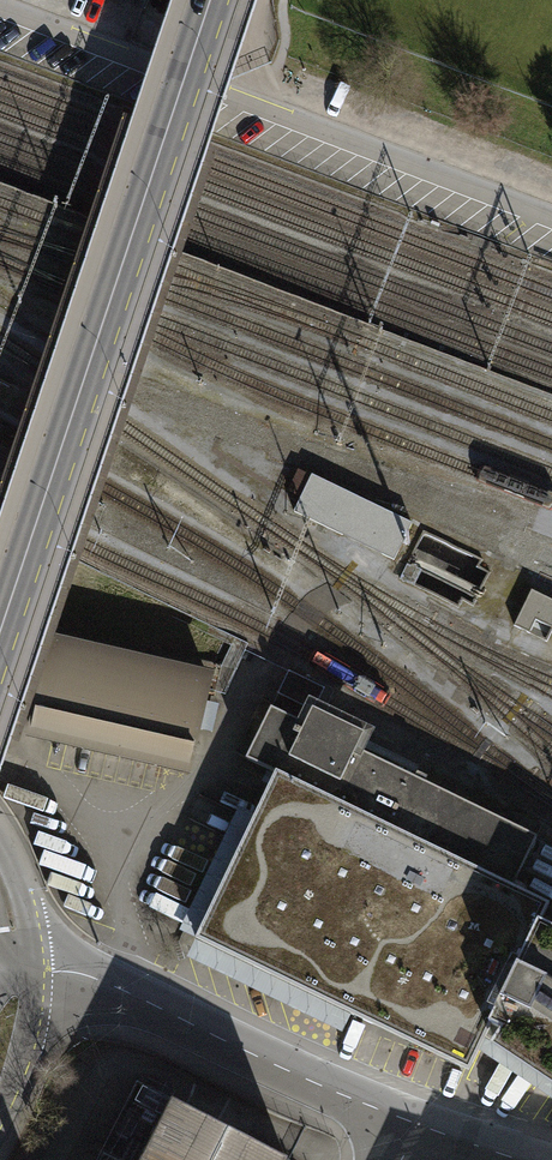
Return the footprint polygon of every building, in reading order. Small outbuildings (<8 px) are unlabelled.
[(301,496),(294,512),(327,528),(380,553),(394,560),(399,549),(412,522),(312,474),(311,476),(299,471),(289,490),(301,496)] [(514,626),(530,633),(536,621),(551,628),(551,599),(532,590),(514,626)] [(52,642),(31,730),(188,766),(209,679),(52,642)] [(288,673),(278,696),(307,709),(318,687),(288,673)] [(246,759),(275,773),(512,887),(537,836),(541,827),(512,812),(507,822),(425,782),(427,778),(417,773),(415,777),(356,749),(360,741),(363,734),(312,709),(308,717),(305,724),(271,708),(255,741),(245,736),(236,754),(246,759)] [(549,905),(512,887),(275,773),(195,939),(469,1071),(492,1024),(541,923),(549,905)] [(541,923),(492,1024),(501,1029),(490,1046),(551,1087),(551,928),(541,923)] [(286,1159),(172,1100),(137,1082),(97,1159),(286,1159)]
